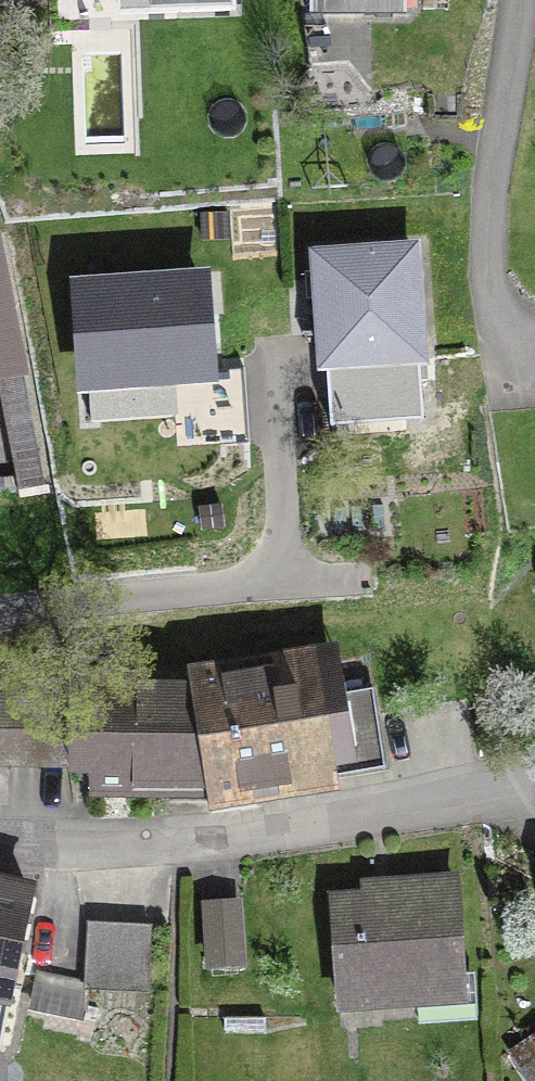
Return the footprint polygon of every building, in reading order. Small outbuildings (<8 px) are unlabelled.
[(309,14),(398,13),(398,0),(309,0),(309,14)] [(329,399),(420,398),(418,261),(327,262),(329,399)] [(209,274),(58,286),(68,413),(220,401),(209,274)] [(16,494),(38,489),(0,293),(0,413),(16,494)] [(86,790),(201,792),(203,801),(381,772),(367,692),(320,700),(314,666),(186,687),(186,689),(86,688),(86,790)] [(68,767),(68,701),(0,701),(0,766),(68,767)] [(396,891),(397,901),(329,907),(337,1006),(460,997),(452,887),(396,891)] [(27,900),(0,894),(0,1030),(27,900)] [(238,968),(234,906),(203,908),(207,970),(238,968)] [(147,930),(85,927),(81,992),(143,995),(147,930)] [(74,1019),(81,987),(38,978),(31,1010),(74,1019)] [(509,1057),(525,1080),(534,1080),(534,1039),(509,1057)]
